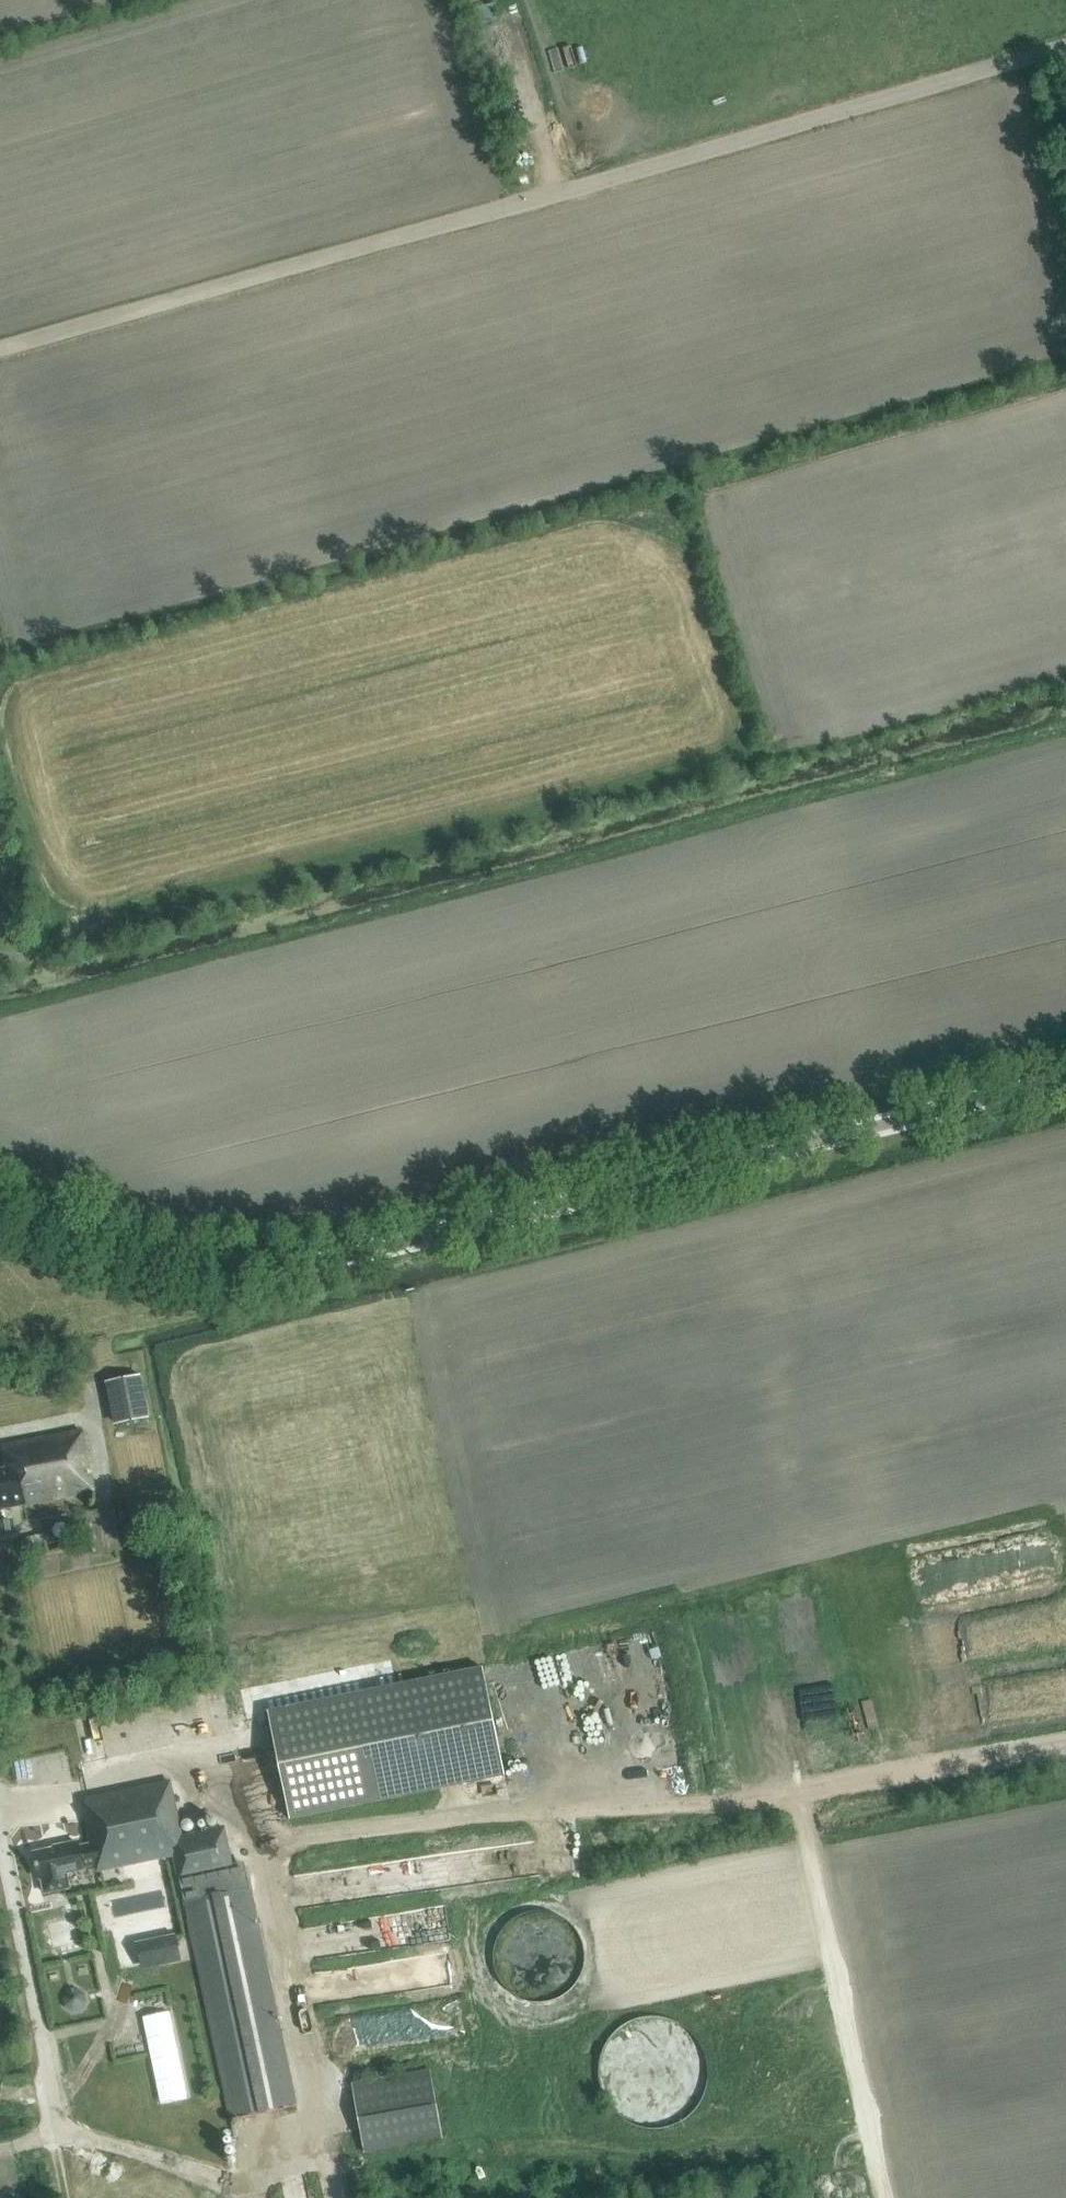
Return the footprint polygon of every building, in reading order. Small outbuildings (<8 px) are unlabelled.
[(142,1375),(111,1381),(120,1424),(150,1419),(142,1375)] [(83,1430),(4,1446),(9,1468),(0,1470),(0,1508),(0,1510),(95,1491),(83,1430)] [(2,1534),(12,1532),(10,1519),(0,1521),(0,1523),(2,1534)] [(505,1776),(483,1668),(268,1712),(290,1820),(505,1776)] [(36,1854),(41,1878),(44,1877),(47,1893),(72,1888),(68,1872),(86,1868),(85,1866),(98,1864),(100,1871),(175,1855),(229,2118),(296,2105),(242,1845),(228,1848),(225,1831),(182,1840),(170,1782),(88,1799),(92,1820),(89,1820),(94,1845),(82,1848),(81,1843),(56,1848),(56,1850),(36,1854)] [(493,1952),(493,1958),(493,1964),(494,1970),(496,1976),(499,1982),(503,1987),(507,1991),(512,1995),(517,1999),(523,2001),(529,2003),(535,2004),(542,2004),(548,2003),(554,2001),(559,1999),(565,1995),(570,1991),(574,1987),(578,1982),(580,1976),(583,1970),(584,1964),(584,1958),(584,1952),(583,1946),(580,1940),(578,1934),(574,1929),(570,1924),(565,1920),(559,1917),(554,1915),(548,1913),(542,1912),(535,1912),(529,1913),(523,1915),(517,1917),(512,1920),(507,1924),(503,1929),(499,1934),(496,1940),(494,1946),(493,1952)] [(141,1970),(182,1961),(175,1933),(135,1941),(141,1970)] [(429,2065),(352,2079),(364,2148),(441,2134),(429,2065)]
